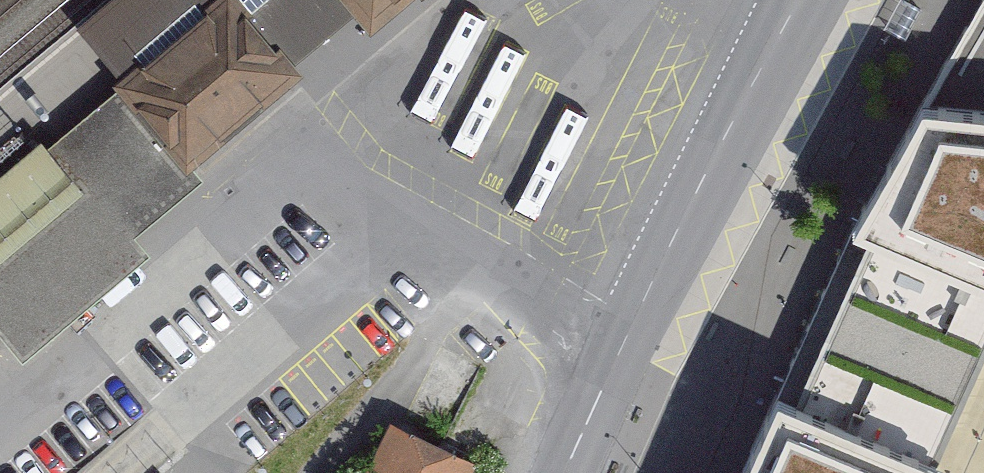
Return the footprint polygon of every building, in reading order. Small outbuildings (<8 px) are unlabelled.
[(76,30),(117,81),(214,0),(111,0),(76,30)] [(111,87),(118,95),(185,174),(301,76),(294,68),(237,0),(214,0),(117,81),(111,87)] [(294,68),(357,15),(345,0),(237,0),(294,68)] [(357,15),(371,31),(408,0),(345,0),(357,15)] [(904,0),(899,0),(884,30),(907,41),(923,9),(904,0)] [(118,95),(53,151),(77,178),(132,243),(197,188),(185,174),(118,95)] [(924,108),(856,238),(873,243),(983,281),(983,113),(924,108)] [(0,244),(0,336),(23,362),(145,258),(132,243),(77,178),(0,244)] [(873,243),(796,412),(929,470),(983,347),(983,281),(873,243)] [(779,405),(750,472),(928,472),(929,470),(796,412),(779,405)] [(471,458),(395,419),(367,472),(463,472),(471,458)]
